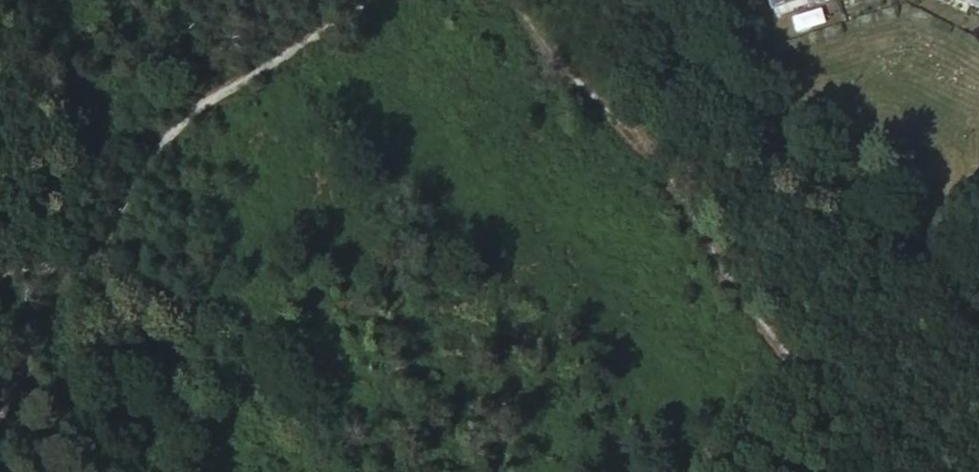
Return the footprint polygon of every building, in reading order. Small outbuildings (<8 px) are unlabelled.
[(774,18),(806,7),(804,0),(768,0),(774,18)]
